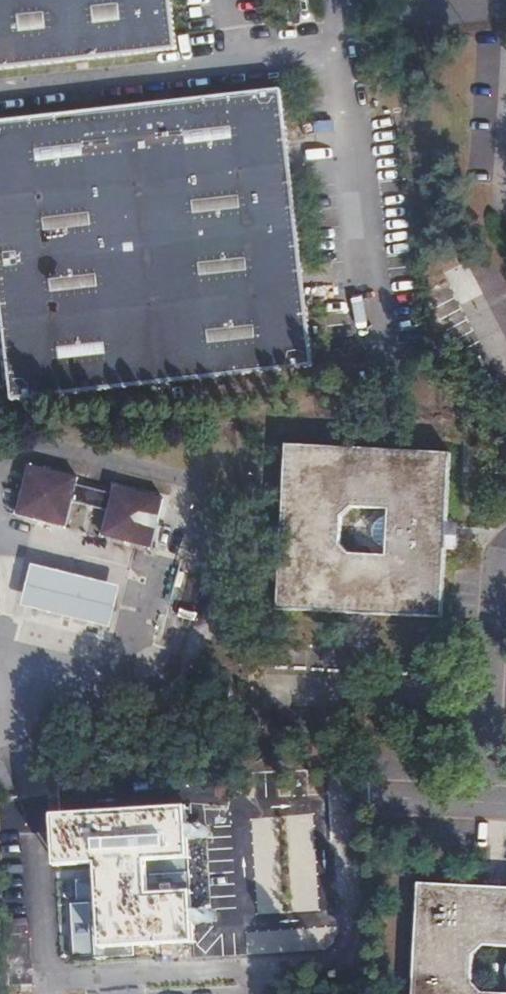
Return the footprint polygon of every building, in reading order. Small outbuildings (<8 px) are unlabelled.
[(178,51),(172,0),(0,0),(0,71),(178,51)] [(314,367),(282,89),(0,121),(0,307),(10,402),(314,367)] [(441,623),(451,456),(287,447),(278,611),(441,623)] [(67,529),(78,481),(29,469),(17,517),(67,529)] [(153,550),(164,502),(114,490),(102,538),(153,550)] [(122,585),(33,563),(23,605),(111,627),(122,585)] [(190,859),(187,812),(57,819),(61,865),(100,863),(102,903),(89,904),(94,960),(155,956),(155,947),(196,945),(191,879),(147,882),(146,861),(190,859)] [(417,886),(411,993),(505,993),(505,890),(417,886)]
